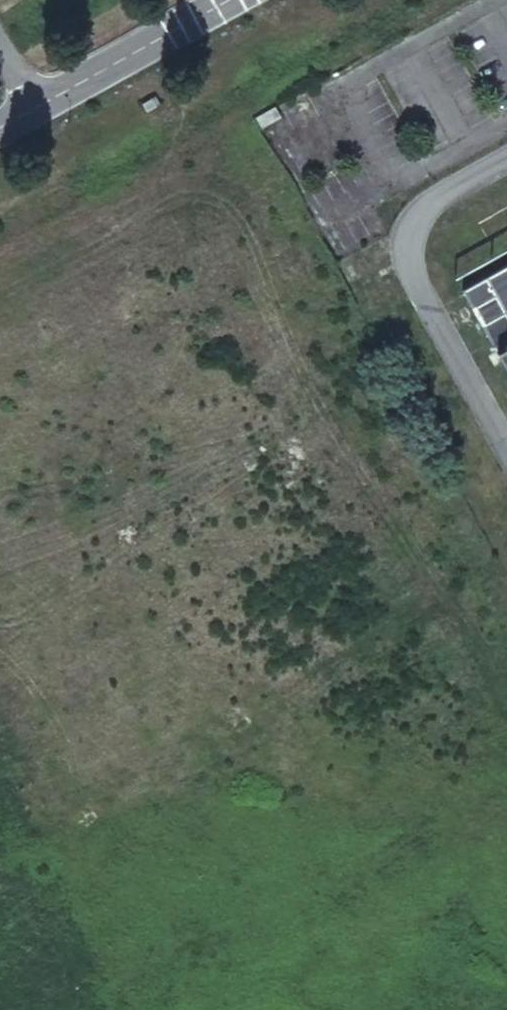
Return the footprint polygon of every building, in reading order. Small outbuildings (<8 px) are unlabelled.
[(506,370),(506,261),(461,287),(506,370)]
